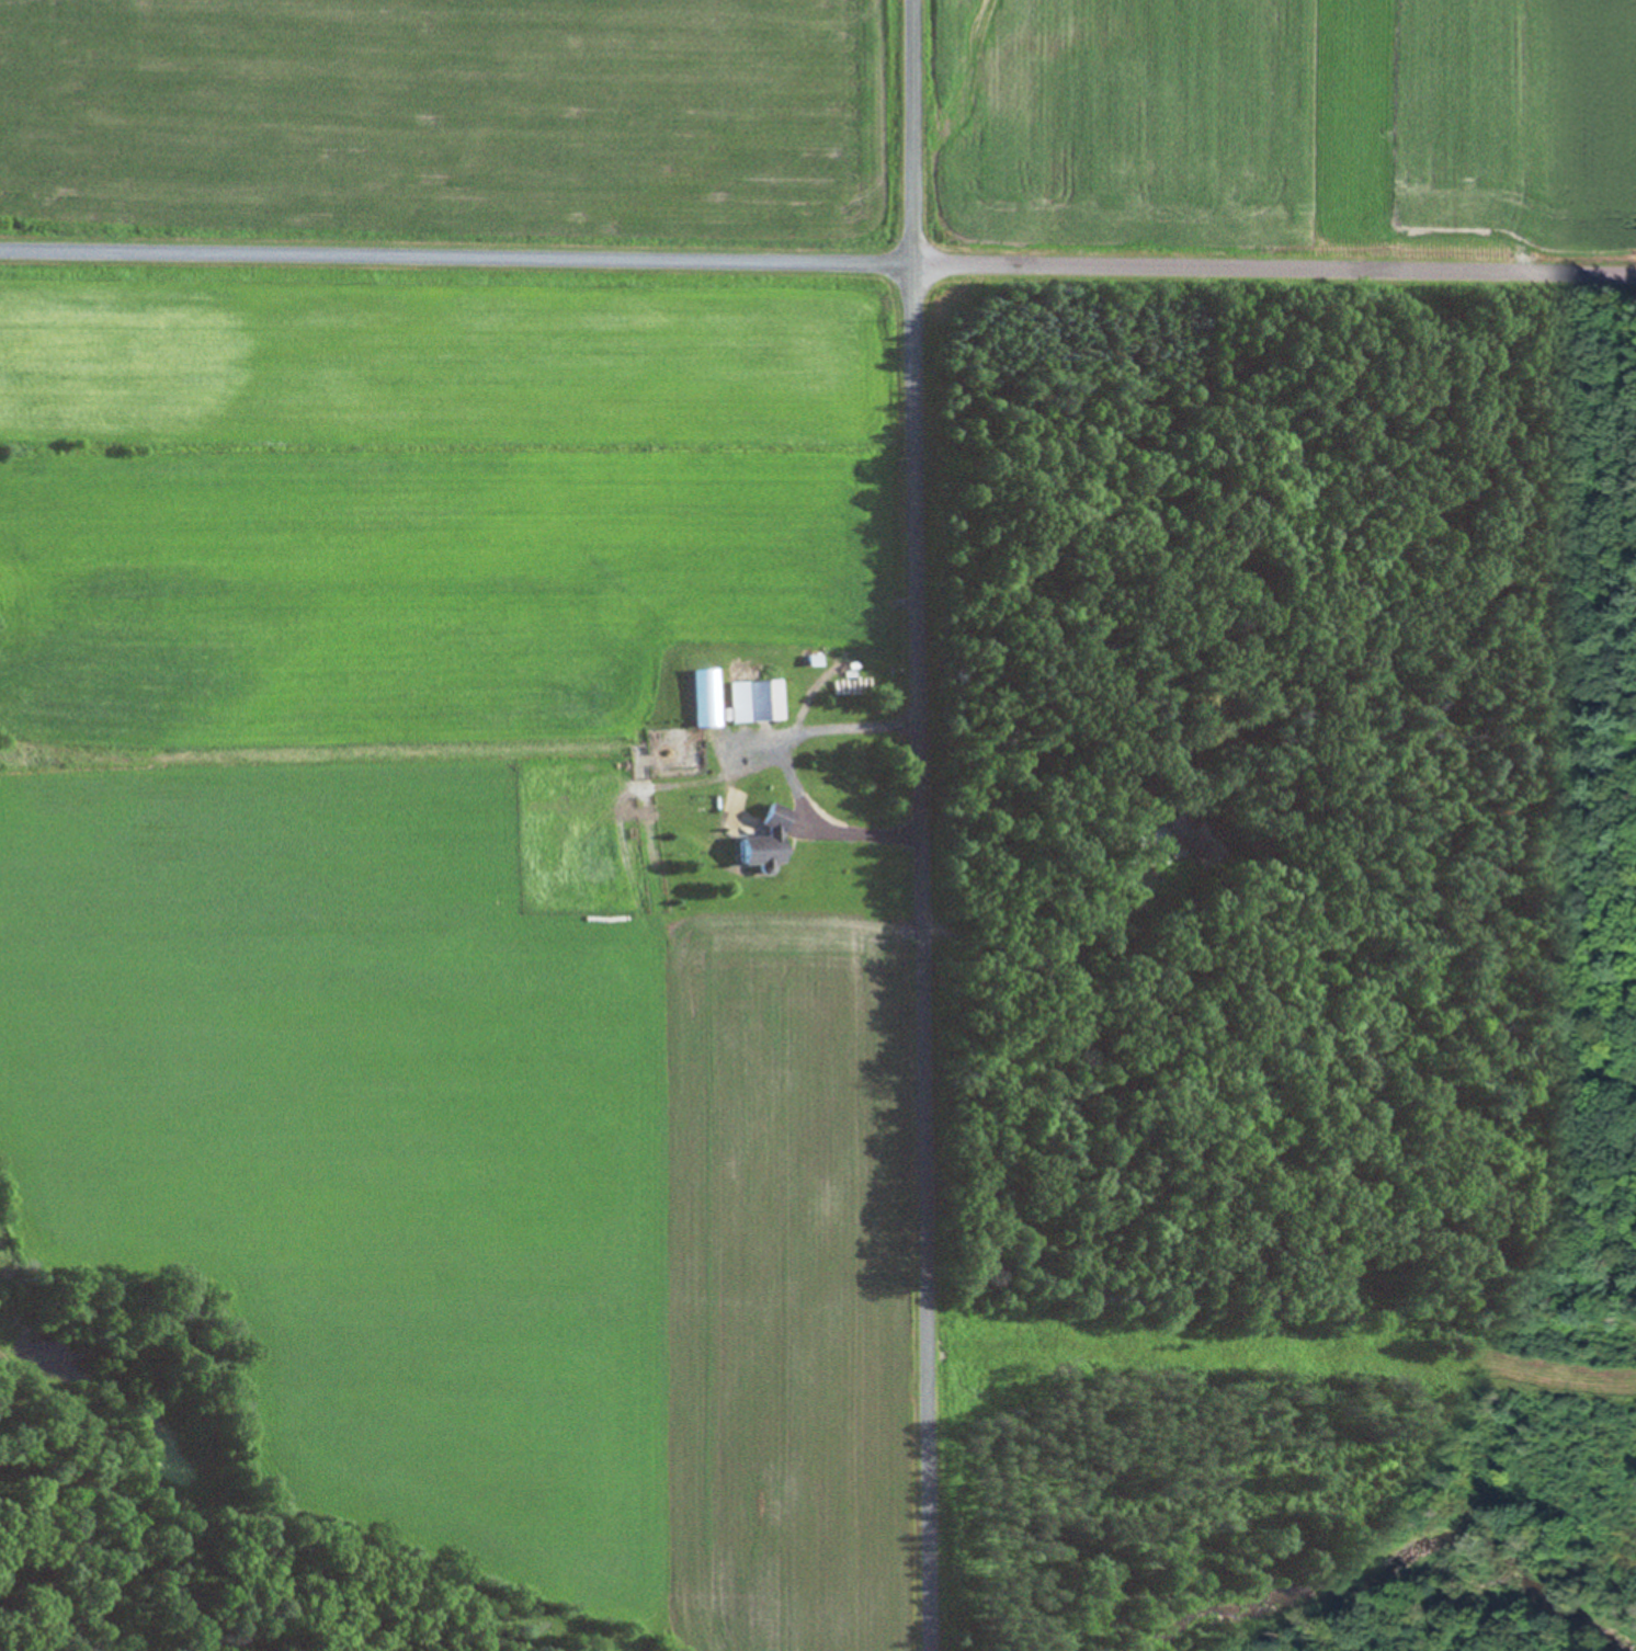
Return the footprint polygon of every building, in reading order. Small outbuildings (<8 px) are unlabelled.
[(718,669),(694,670),(695,726),(719,725),(718,669)] [(728,682),(729,723),(780,721),(779,680),(728,682)] [(741,837),(742,865),(760,865),(760,875),(772,875),(772,864),(783,864),(782,807),(764,807),(764,826),(766,826),(766,837),(741,837)]
